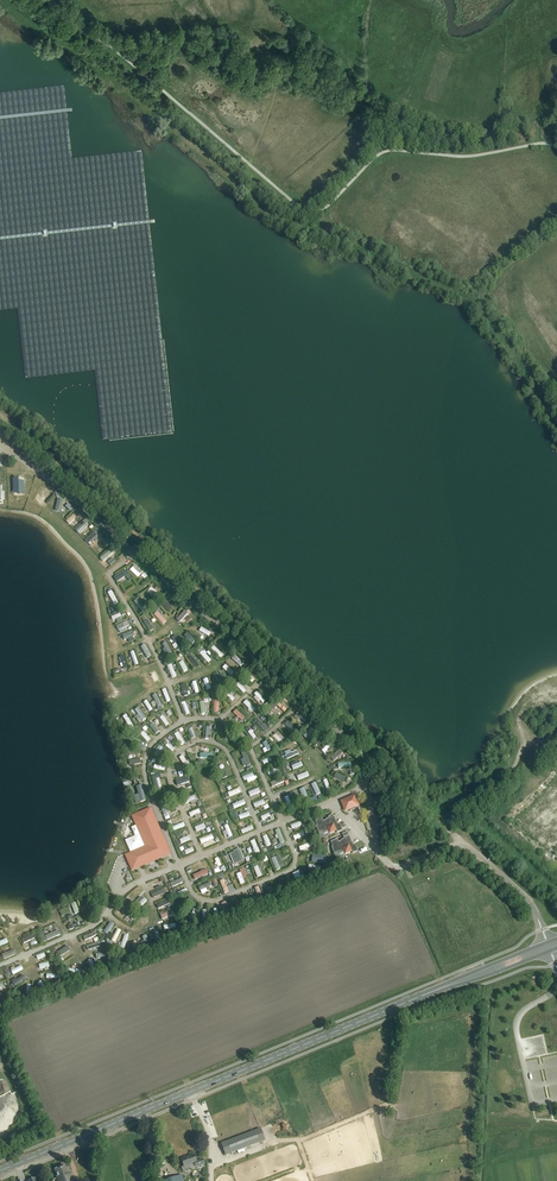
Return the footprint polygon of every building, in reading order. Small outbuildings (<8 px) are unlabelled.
[(18,479),(13,479),(14,492),(18,492),(18,494),(23,494),(23,482),(18,482),(18,479)] [(42,495),(45,496),(48,492),(40,487),(33,499),(38,502),(42,495)] [(76,531),(80,535),(88,525),(84,522),(76,531)] [(95,532),(84,539),(87,544),(98,537),(95,532)] [(114,578),(117,582),(125,577),(129,582),(132,580),(126,570),(114,578)] [(149,588),(147,595),(155,597),(157,591),(149,588)] [(113,605),(118,603),(112,590),(108,592),(113,605)] [(137,598),(134,601),(142,610),(145,607),(137,598)] [(169,613),(173,609),(164,599),(160,603),(169,613)] [(159,605),(152,610),(155,614),(161,609),(159,605)] [(163,625),(167,621),(158,611),(154,614),(163,625)] [(121,613),(111,617),(112,620),(116,619),(117,622),(123,620),(121,613)] [(149,632),(154,629),(148,619),(144,622),(149,632)] [(167,641),(163,643),(167,654),(172,653),(167,641)] [(140,646),(147,658),(152,656),(145,644),(140,646)] [(211,649),(221,658),(224,655),(214,645),(211,649)] [(124,655),(119,656),(123,669),(128,668),(124,655)] [(171,664),(168,665),(173,676),(176,675),(171,664)] [(232,676),(234,673),(225,665),(223,668),(232,676)] [(215,675),(220,686),(225,684),(219,672),(215,675)] [(252,683),(254,680),(247,673),(244,676),(252,683)] [(180,685),(184,697),(189,696),(185,684),(180,685)] [(167,703),(171,701),(166,688),(162,690),(167,703)] [(153,695),(157,706),(161,705),(157,693),(153,695)] [(252,713),(256,709),(246,699),(243,703),(252,713)] [(147,700),(143,702),(149,712),(153,710),(147,700)] [(138,706),(135,709),(142,718),(145,716),(138,706)] [(233,713),(242,721),(245,717),(236,709),(233,713)] [(126,714),(122,717),(130,729),(134,727),(126,714)] [(160,718),(166,726),(169,724),(163,715),(160,718)] [(264,731),(267,728),(262,721),(258,724),(264,731)] [(294,733),(297,729),(290,723),(287,727),(294,733)] [(306,737),(312,731),(309,728),(303,734),(306,737)] [(236,743),(238,740),(229,731),(226,734),(236,743)] [(280,738),(276,742),(280,747),(287,740),(279,731),(276,733),(280,738)] [(181,746),(185,744),(178,732),(174,734),(181,746)] [(318,744),(324,737),(320,734),(315,742),(318,744)] [(140,743),(140,742),(136,740),(133,746),(144,750),(146,746),(140,743)] [(268,752),(272,749),(267,740),(263,743),(268,752)] [(168,742),(165,746),(172,752),(175,748),(168,742)] [(330,742),(322,750),(325,753),(333,745),(330,742)] [(297,750),(290,753),(289,751),(285,753),(288,759),(299,754),(297,750)] [(333,762),(341,753),(339,750),(330,759),(333,762)] [(246,751),(242,753),(246,766),(250,765),(246,751)] [(179,757),(186,769),(190,767),(184,755),(179,757)] [(272,756),(262,761),(263,765),(274,760),(272,756)] [(293,770),(303,766),(301,762),(292,766),(293,770)] [(224,769),(221,770),(218,765),(213,767),(220,780),(227,777),(224,769)] [(159,784),(157,778),(161,777),(160,773),(151,775),(156,791),(160,790),(158,784),(159,784)] [(294,777),(296,781),(307,777),(306,773),(294,777)] [(334,777),(344,782),(346,778),(336,773),(334,777)] [(175,781),(177,786),(189,781),(188,777),(175,781)] [(283,777),(270,783),(272,787),(285,782),(283,777)] [(312,784),(316,795),(321,794),(317,782),(312,784)] [(137,786),(139,802),(145,801),(142,785),(137,786)] [(229,797),(241,792),(239,788),(227,792),(229,797)] [(288,806),(295,804),(292,794),(284,796),(288,806)] [(355,809),(354,806),(357,805),(354,797),(342,802),(346,810),(348,809),(350,811),(355,809)] [(234,809),(246,804),(244,799),(232,804),(234,809)] [(128,857),(133,868),(167,853),(149,811),(132,818),(136,826),(132,828),(135,837),(126,841),(132,855),(128,857)] [(262,821),(271,817),(269,813),(260,816),(262,821)] [(331,822),(329,818),(326,820),(323,822),(322,819),(315,822),(317,826),(316,827),(318,833),(322,831),(323,833),(328,831),(329,835),(336,832),(337,833),(342,831),(339,823),(336,825),(334,820),(331,822)] [(197,831),(210,826),(208,822),(195,827),(197,831)] [(242,834),(254,829),(252,825),(241,830),(242,834)] [(280,843),(285,842),(280,828),(275,830),(280,843)] [(295,840),(305,836),(304,832),(293,836),(295,840)] [(266,846),(271,845),(268,834),(263,836),(266,846)] [(255,854),(260,852),(255,839),(250,841),(255,854)] [(346,843),(345,839),(341,840),(342,841),(339,842),(337,839),(331,842),(333,847),(331,847),(334,853),(337,852),(338,853),(343,851),(345,855),(352,852),(352,854),(358,851),(355,844),(351,846),(350,841),(346,843)] [(239,867),(237,863),(242,861),(237,850),(229,853),(235,868),(239,867)] [(281,869),(280,866),(283,865),(279,855),(271,858),(276,871),(281,869)] [(258,877),(262,876),(259,865),(254,867),(258,877)] [(195,880),(208,874),(206,869),(192,875),(195,880)] [(297,872),(301,879),(306,876),(302,869),(297,872)] [(170,882),(172,887),(184,883),(182,879),(170,882)] [(207,889),(212,886),(210,882),(198,887),(202,894),(208,892),(207,889)] [(259,886),(255,887),(259,900),(263,899),(259,886)] [(175,891),(178,896),(187,892),(185,887),(175,891)] [(136,903),(145,895),(141,891),(132,899),(136,903)] [(182,909),(192,902),(190,898),(180,905),(182,909)] [(227,901),(221,903),(224,914),(230,912),(227,901)] [(75,914),(80,912),(75,902),(71,905),(75,914)] [(148,904),(138,910),(140,914),(150,907),(148,904)] [(110,921),(103,932),(108,935),(115,924),(110,921)] [(80,927),(78,922),(73,924),(73,922),(68,924),(70,931),(80,927)] [(117,928),(113,936),(117,938),(121,930),(117,928)] [(47,935),(49,939),(59,935),(57,931),(47,935)] [(23,944),(34,938),(32,934),(21,939),(23,944)] [(125,934),(120,947),(125,949),(129,936),(125,934)] [(8,943),(6,938),(0,940),(0,946),(8,943)] [(88,951),(102,946),(100,942),(87,947),(88,951)] [(56,952),(59,957),(70,950),(68,945),(56,952)] [(1,955),(3,959),(16,954),(14,949),(1,955)] [(15,968),(14,966),(10,968),(13,974),(23,970),(21,965),(15,968)] [(17,979),(16,977),(11,981),(15,987),(27,979),(24,975),(17,979)] [(41,981),(38,983),(44,990),(47,987),(41,981)] [(261,1129),(222,1144),(226,1155),(265,1140),(261,1129)] [(181,1159),(184,1167),(182,1168),(183,1172),(185,1173),(189,1171),(190,1169),(189,1166),(194,1164),(198,1167),(204,1164),(203,1159),(196,1161),(194,1154),(181,1159)] [(68,1167),(65,1168),(64,1166),(54,1170),(57,1178),(56,1179),(57,1180),(74,1180),(68,1167)]
